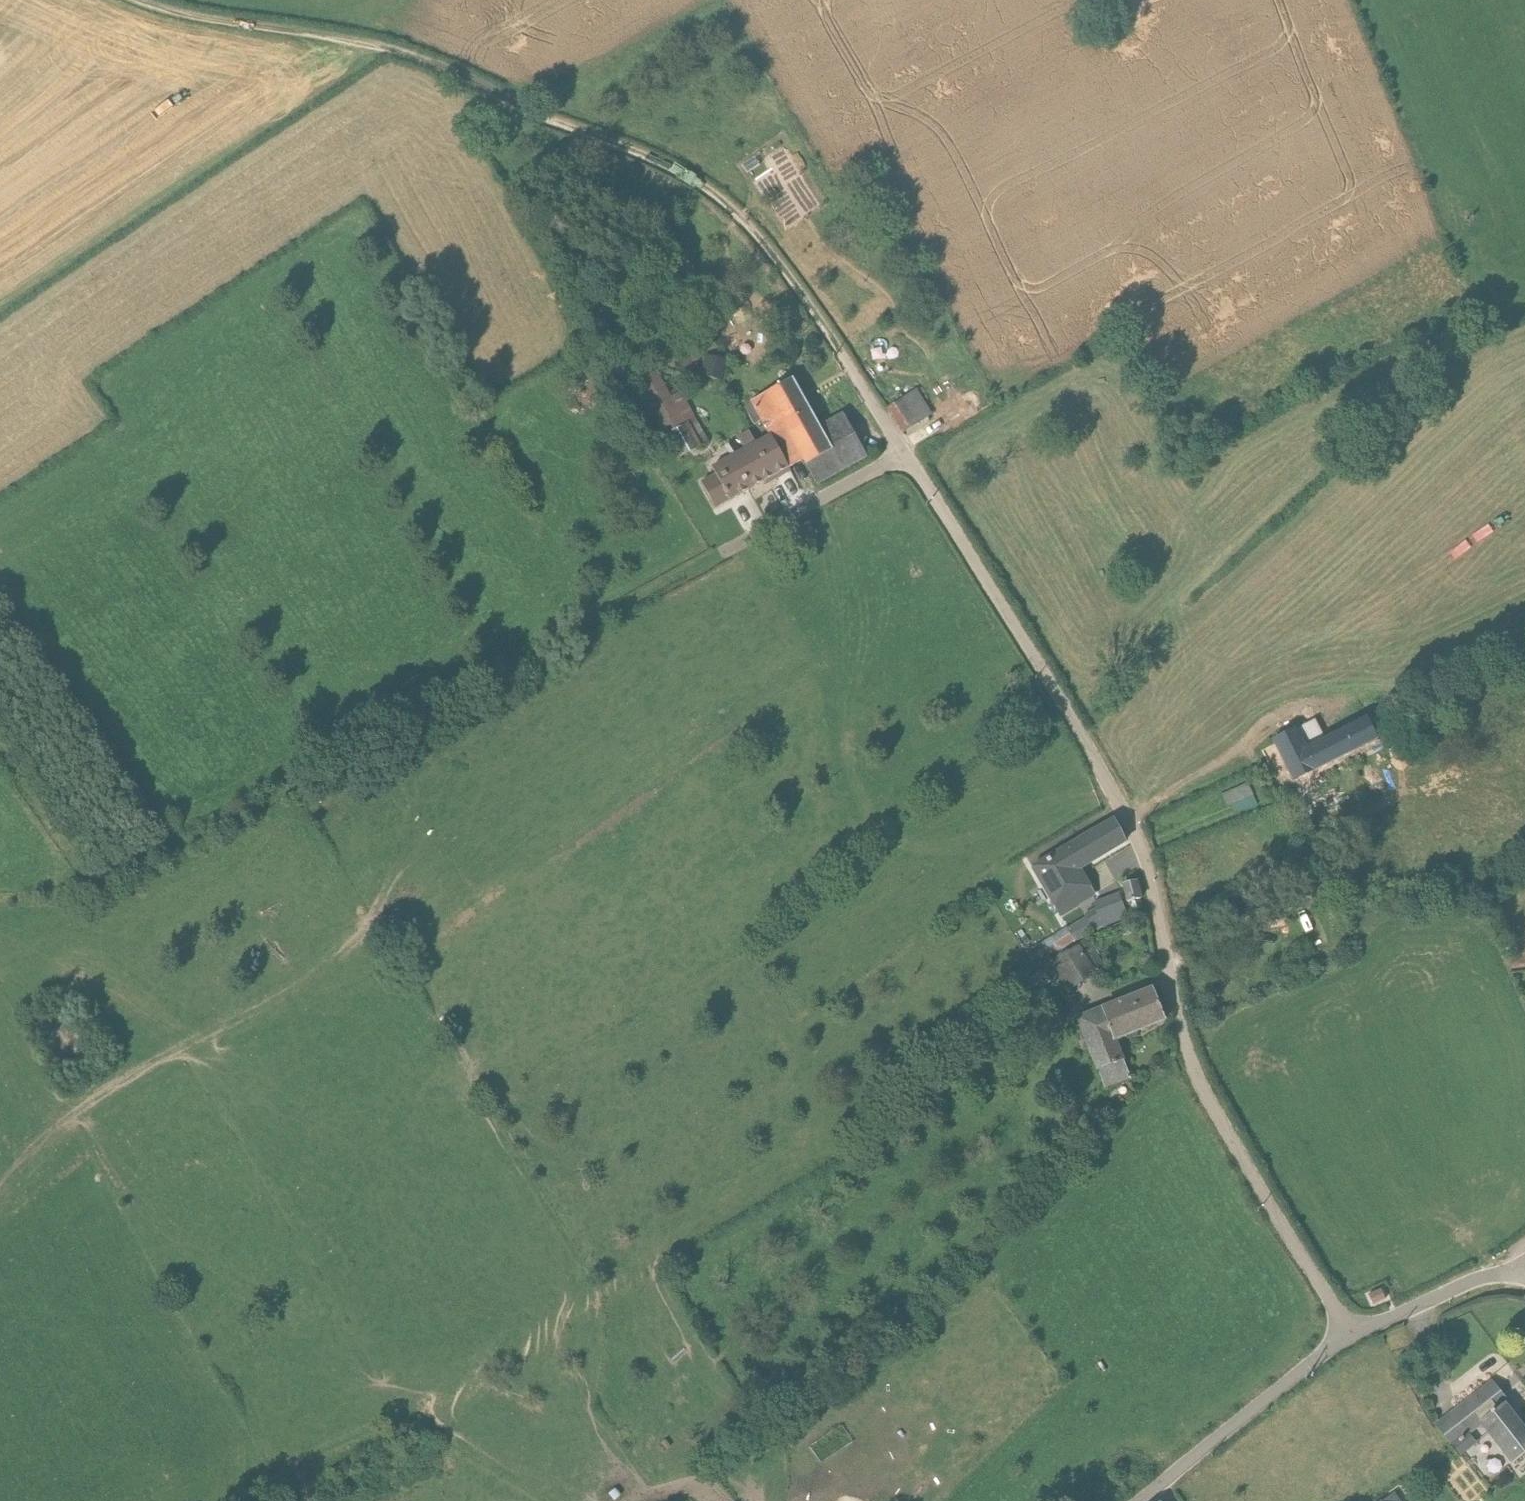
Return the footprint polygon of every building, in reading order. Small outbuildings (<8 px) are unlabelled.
[(664,360),(661,374),(692,382),(696,369),(664,360)] [(705,363),(700,383),(724,390),(729,369),(705,363)] [(637,392),(632,395),(640,412),(642,410),(651,426),(654,424),(678,467),(709,449),(682,399),(672,404),(658,379),(636,390),(637,392)] [(784,432),(804,467),(817,491),(867,463),(844,421),(819,435),(792,387),(744,414),(754,432),(762,428),(769,440),(784,432)] [(901,407),(916,431),(932,420),(917,397),(901,407)] [(916,431),(901,407),(887,416),(894,428),(902,440),(916,431)] [(771,442),(789,475),(804,467),(784,432),(769,440),(771,442)] [(729,465),(748,497),(774,483),(776,486),(791,478),(789,475),(771,442),(756,450),(749,438),(737,445),(743,457),(729,465)] [(748,497),(729,465),(712,474),(716,481),(701,489),(716,515),(748,497)] [(729,523),(735,533),(781,506),(775,496),(729,523)] [(1263,740),(1287,789),(1374,746),(1360,719),(1318,739),(1308,718),(1263,740)] [(1114,825),(1030,873),(1053,914),(1055,914),(1058,921),(1093,901),(1079,876),(1125,846),(1114,825)] [(1136,886),(1121,890),(1126,908),(1128,908),(1130,916),(1141,913),(1139,904),(1141,903),(1136,886)] [(1063,932),(1024,957),(1033,970),(1095,933),(1124,925),(1123,921),(1126,920),(1119,898),(1093,909),(1094,914),(1091,915),(1063,932)] [(1087,944),(1050,967),(1067,997),(1104,974),(1087,944)] [(1041,973),(1025,986),(1034,998),(1050,986),(1041,973)] [(1152,993),(1075,1023),(1094,1073),(1097,1072),(1104,1092),(1130,1083),(1116,1044),(1164,1025),(1152,993)] [(1380,1291),(1368,1297),(1372,1307),(1385,1301),(1380,1291)] [(1490,1403),(1499,1396),(1490,1385),(1433,1429),(1450,1450),(1470,1433),(1455,1414),(1482,1393),(1490,1403)] [(1450,1450),(1458,1461),(1476,1447),(1469,1438),(1480,1430),(1510,1468),(1524,1456),(1524,1432),(1507,1409),(1508,1408),(1499,1396),(1490,1403),(1482,1393),(1455,1414),(1470,1433),(1450,1450)]
